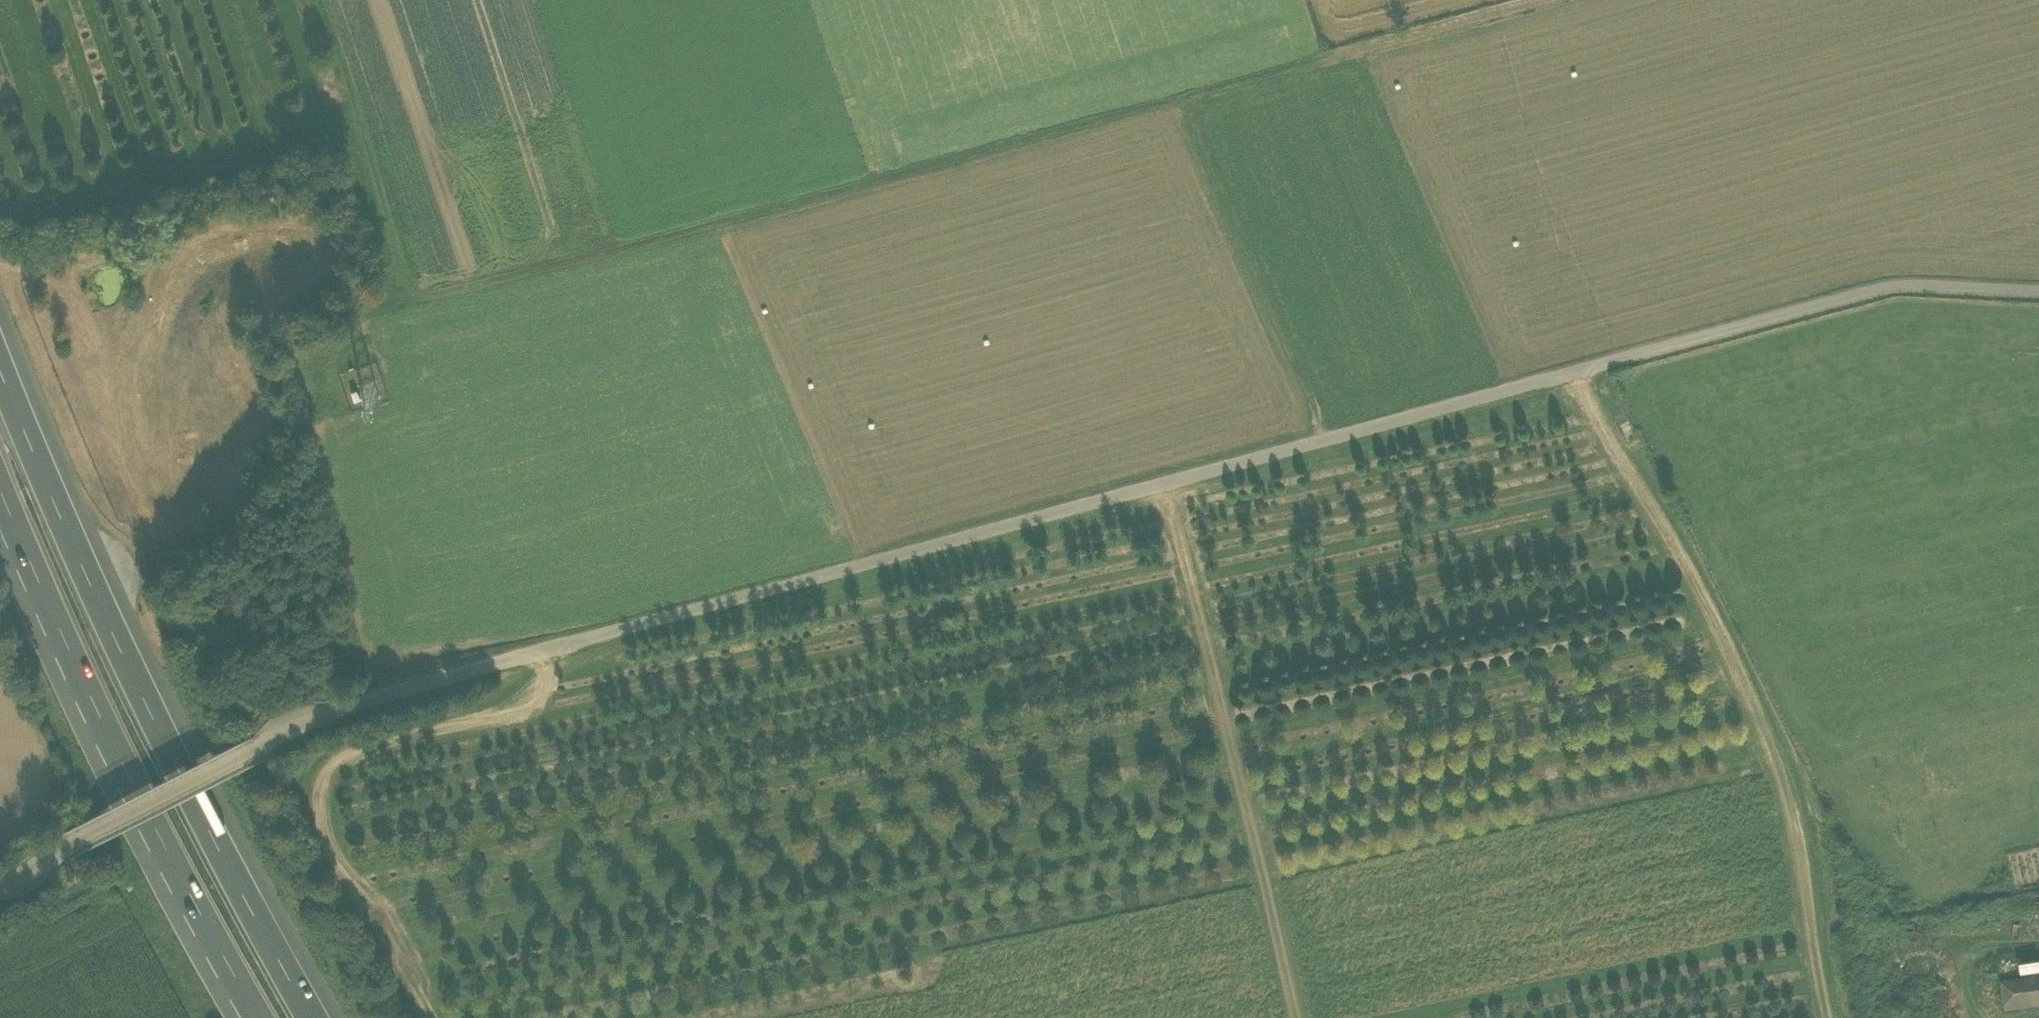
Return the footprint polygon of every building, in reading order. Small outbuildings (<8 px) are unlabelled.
[(2000,980),(2004,1010),(2038,1005),(2038,975),(2000,980)]
